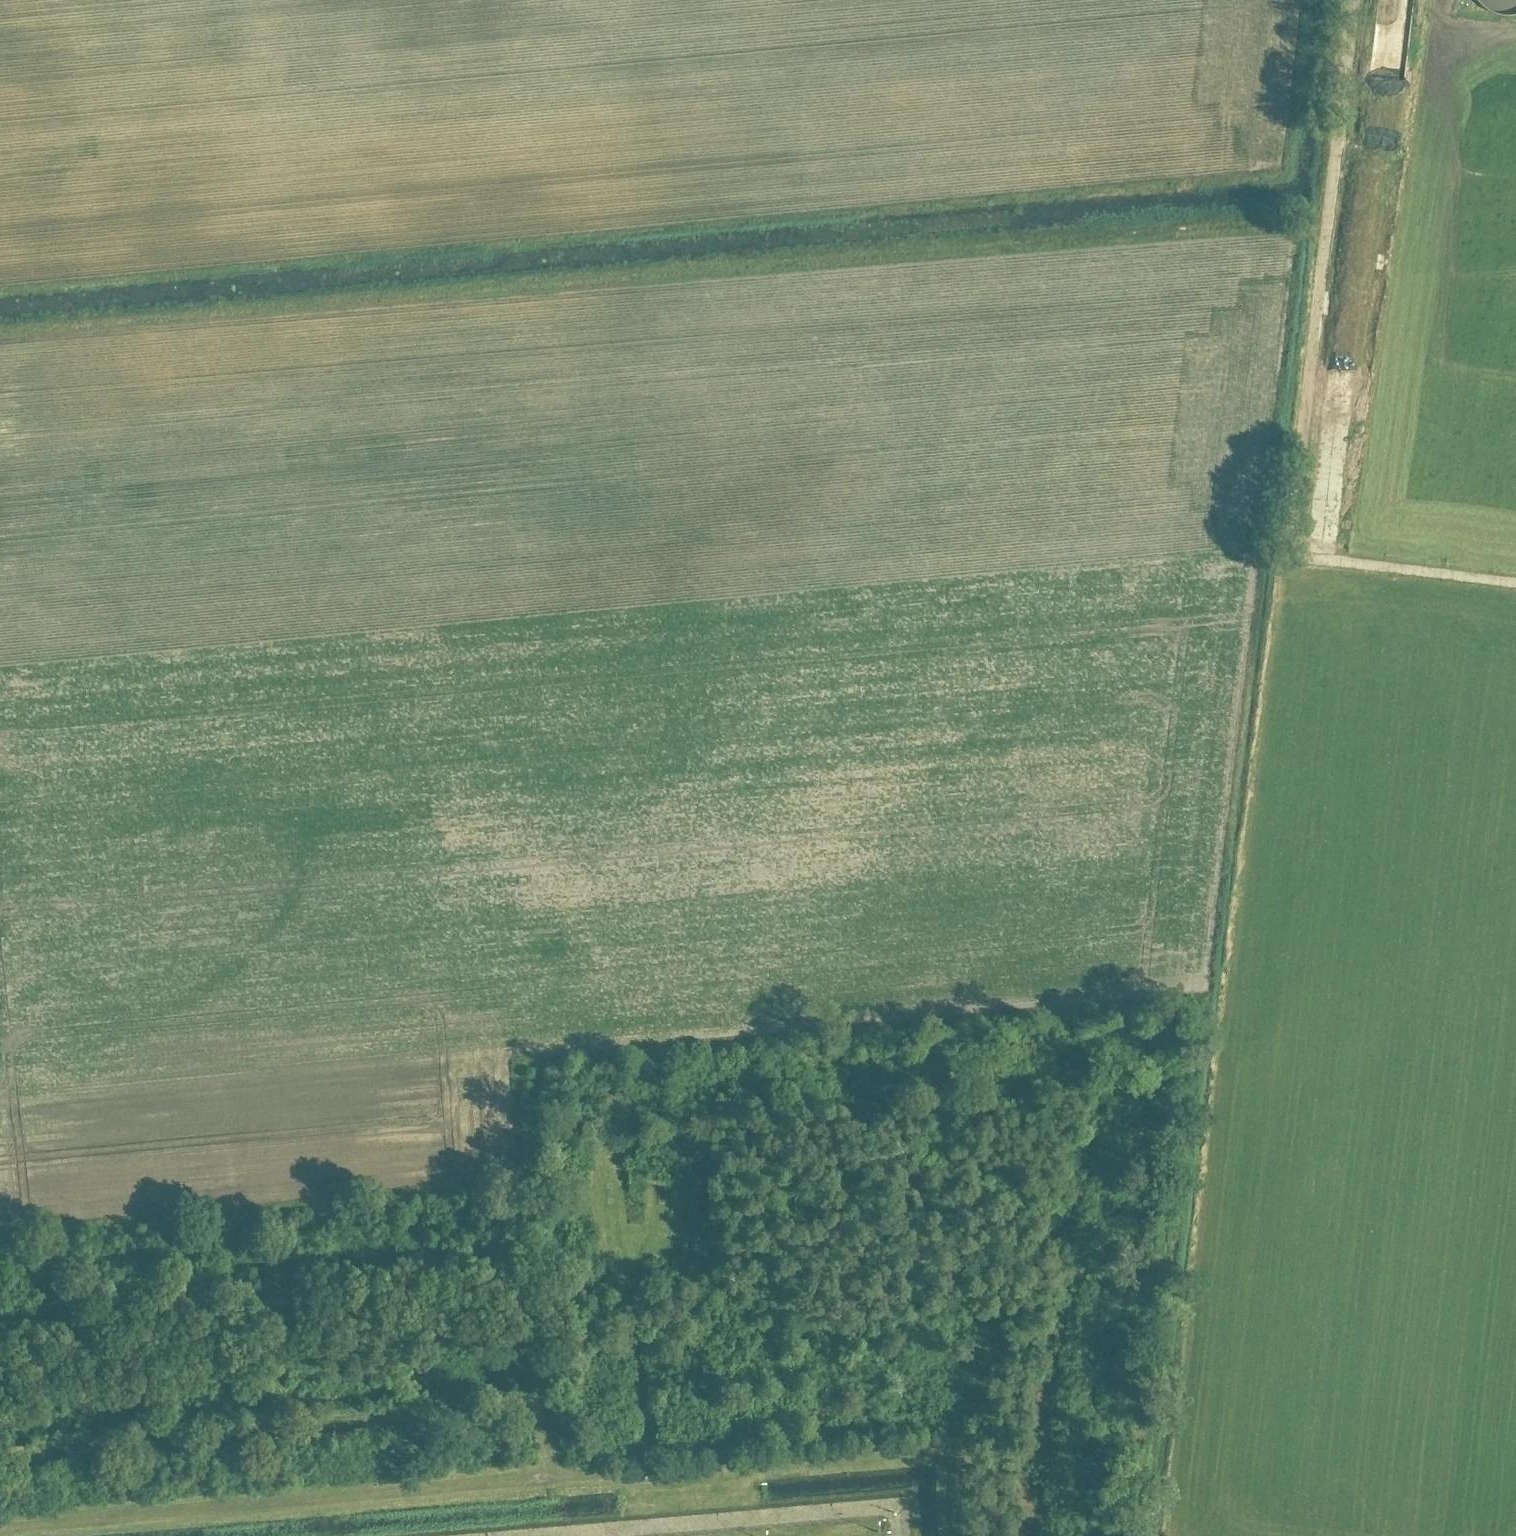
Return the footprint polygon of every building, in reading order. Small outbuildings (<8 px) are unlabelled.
[(1484,7),(1501,13),(1515,12),(1515,0),(1478,0),(1484,7)]
